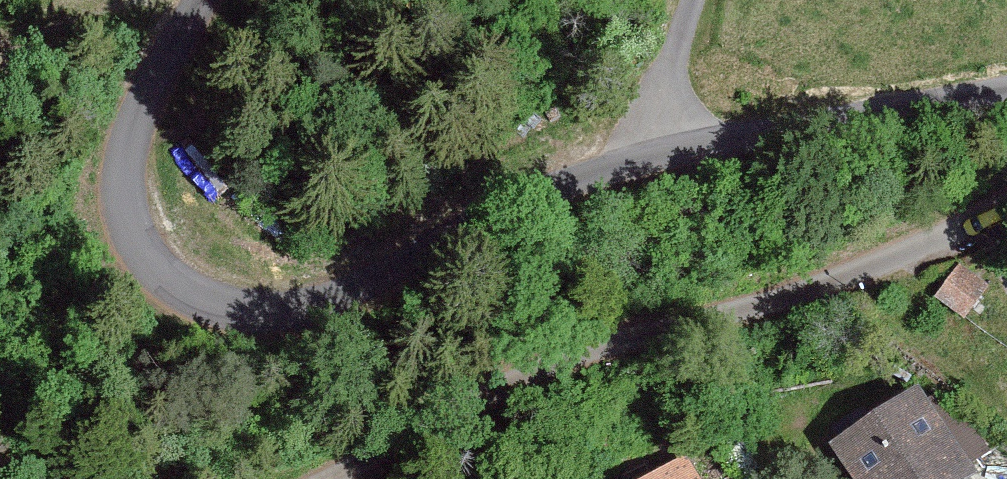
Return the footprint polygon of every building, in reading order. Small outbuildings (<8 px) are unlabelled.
[(964,269),(938,303),(967,325),(993,292),(964,269)] [(923,391),(829,448),(849,478),(977,478),(923,391)] [(685,464),(663,478),(695,478),(685,464)]
